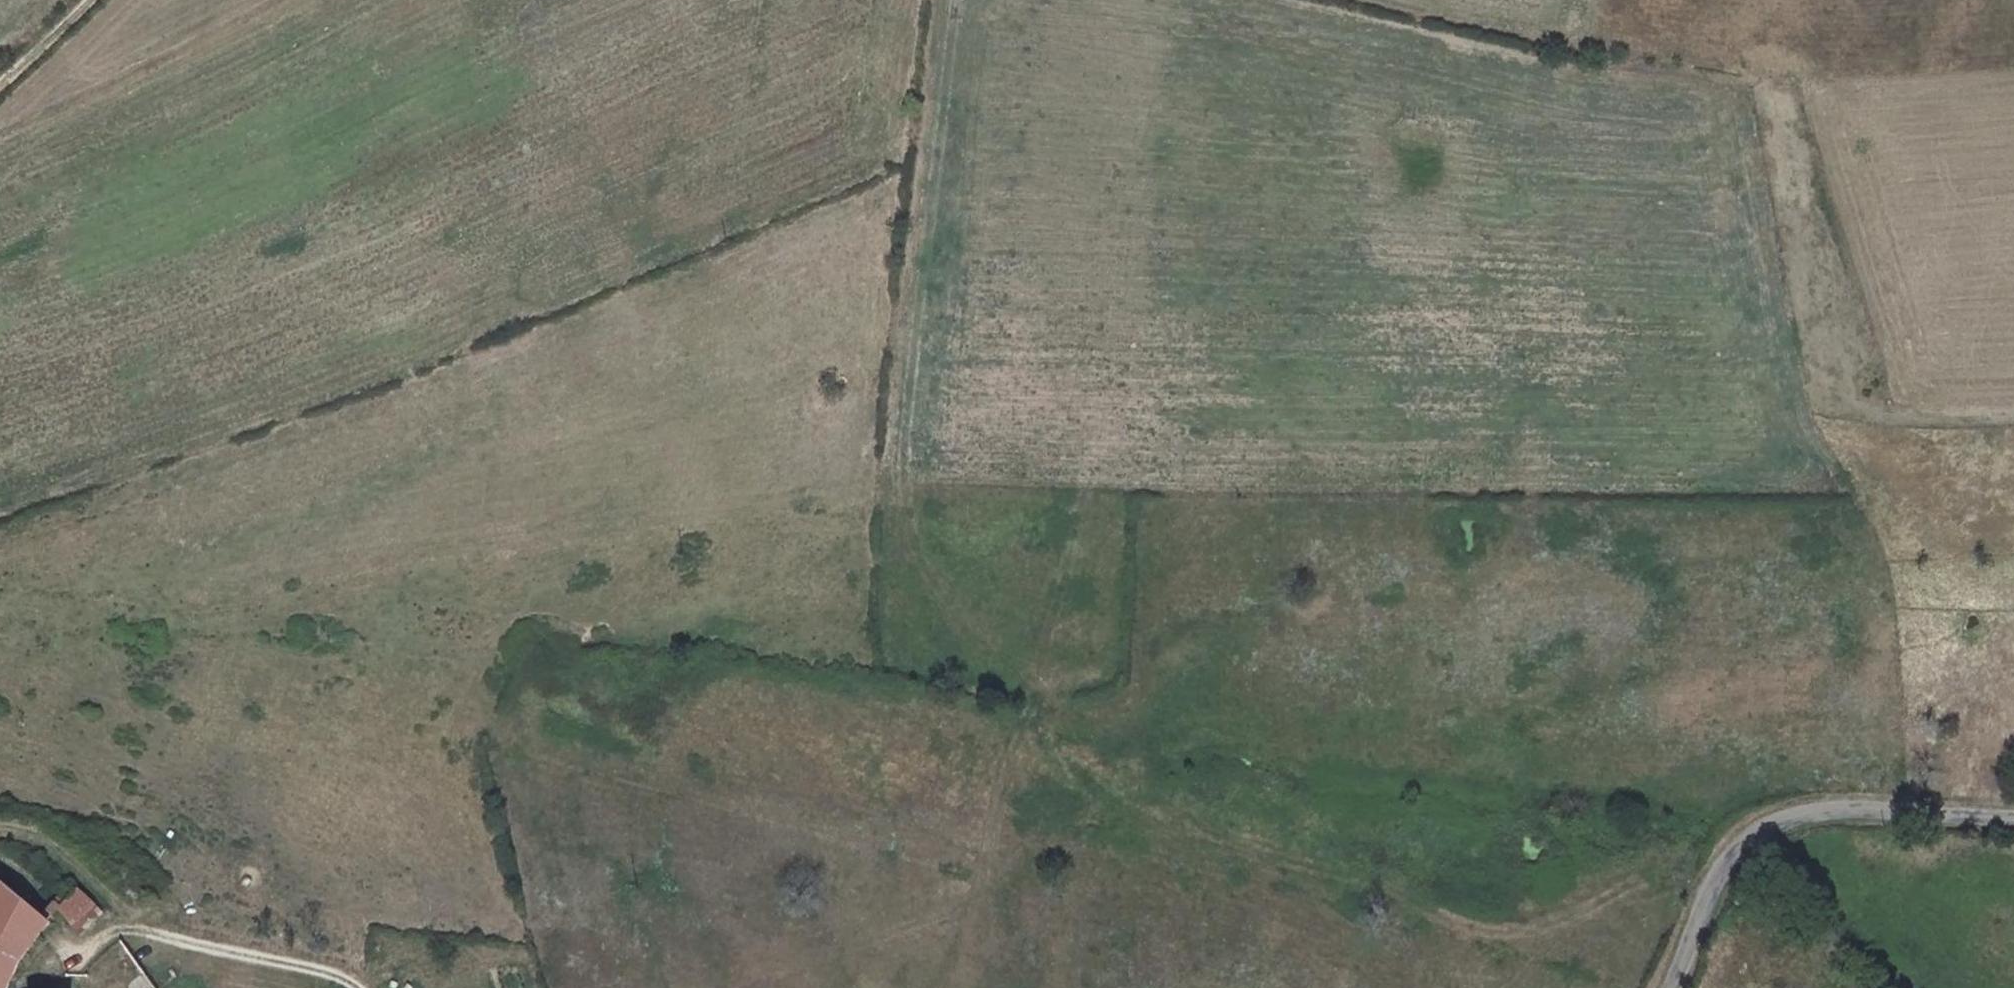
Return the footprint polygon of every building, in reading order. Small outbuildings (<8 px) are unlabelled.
[(14,977),(25,959),(36,940),(46,929),(53,920),(2,878),(0,882),(0,987),(9,987),(14,977)] [(77,925),(99,909),(76,887),(60,906),(77,925)] [(150,975),(121,987),(159,987),(150,975)]
